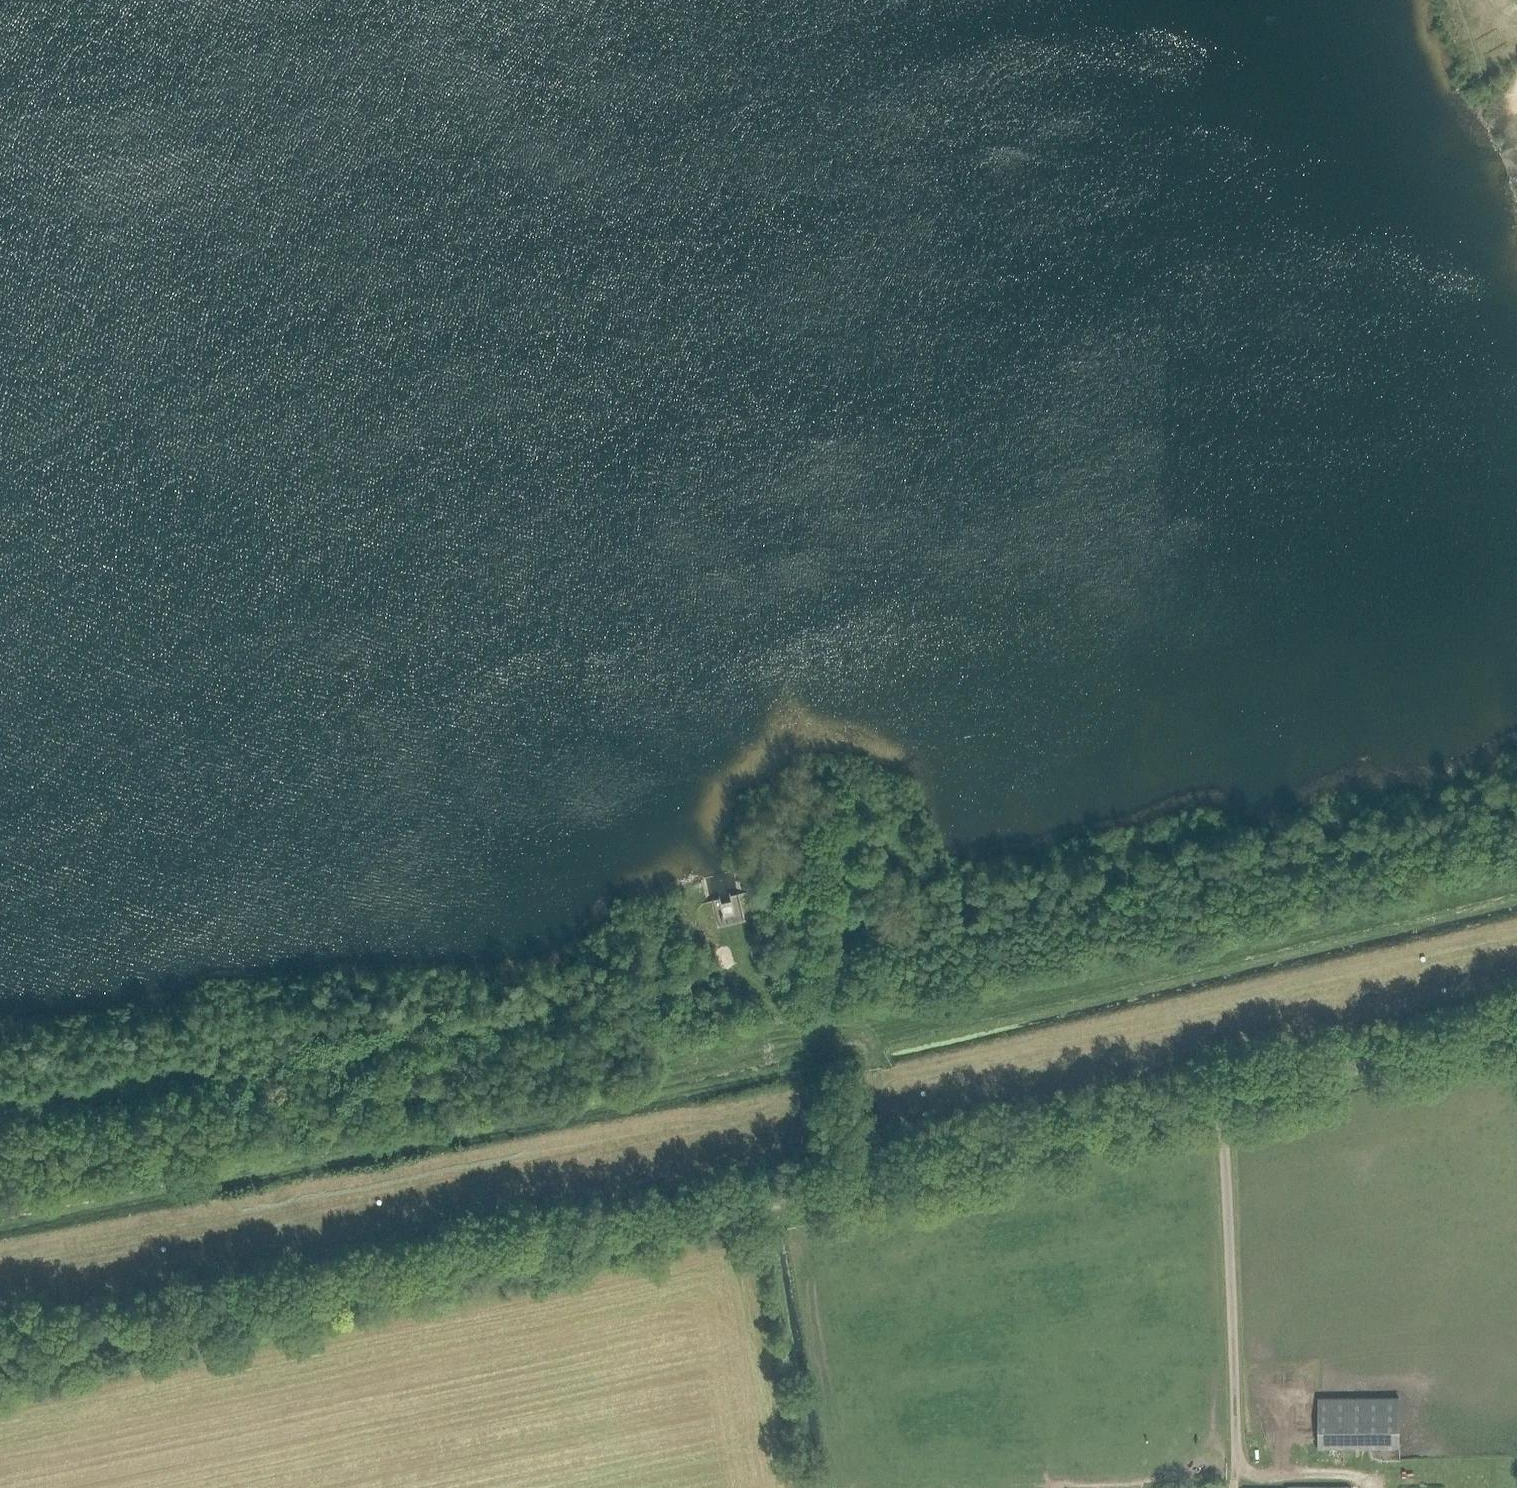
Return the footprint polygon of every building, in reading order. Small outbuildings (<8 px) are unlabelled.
[(722,901),(726,923),(745,920),(742,898),(722,901)] [(1400,1444),(1399,1396),(1319,1398),(1321,1446),(1400,1444)]
